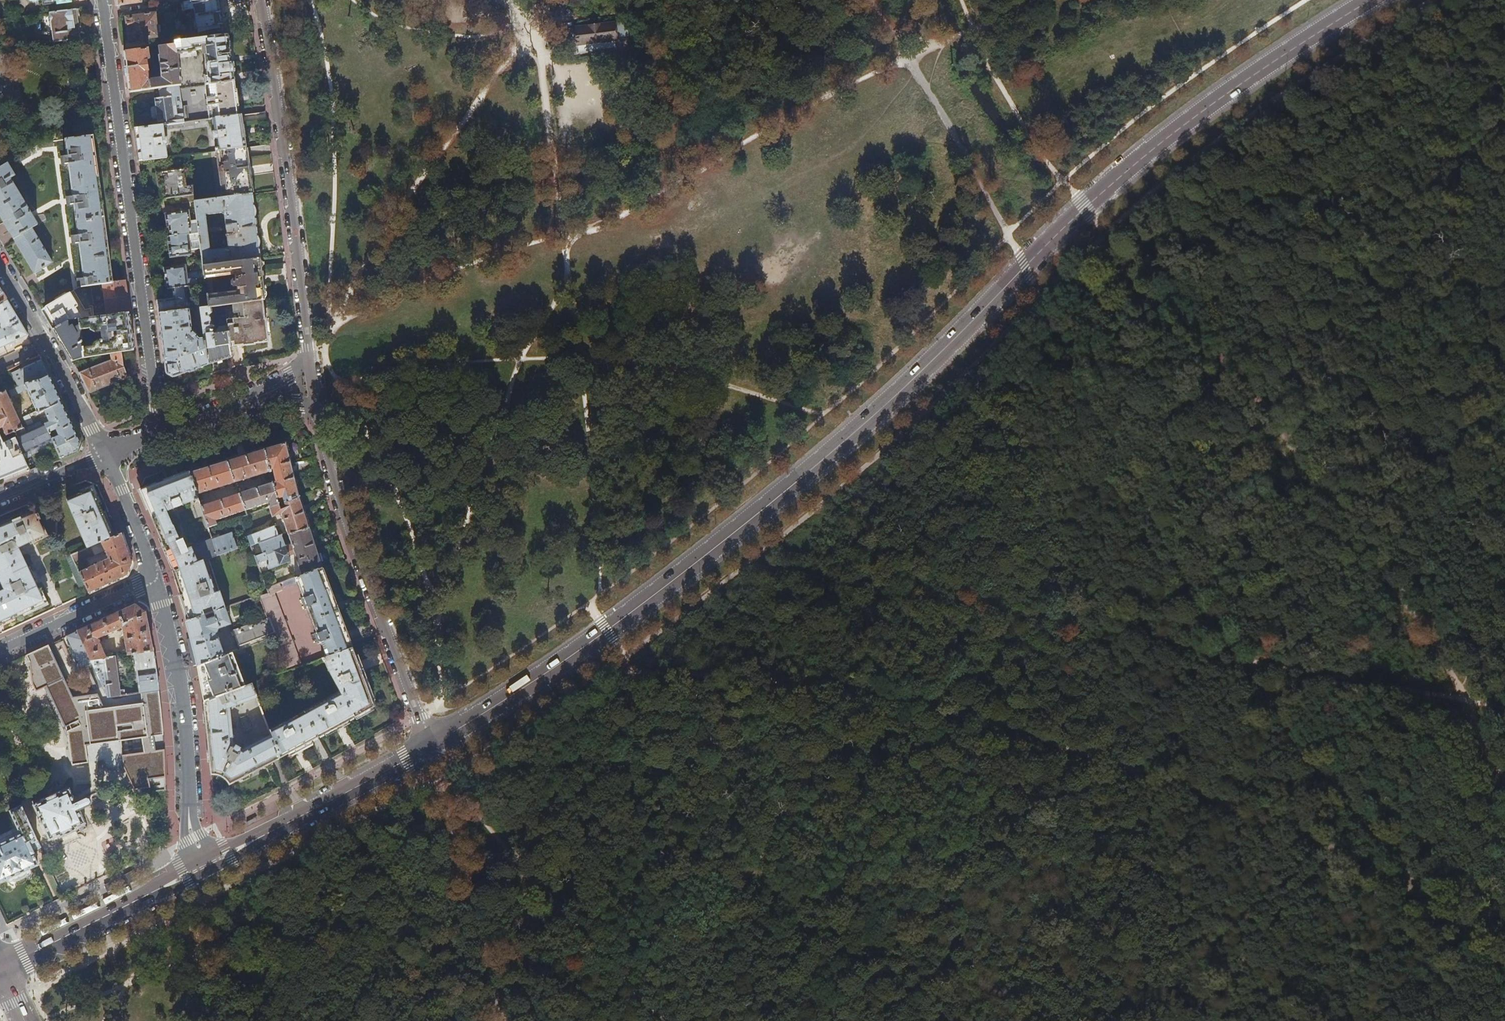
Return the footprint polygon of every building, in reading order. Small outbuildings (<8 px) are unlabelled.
[(217,0),(196,0),(184,3),(185,10),(194,8),(196,16),(219,12),(218,4),(217,0)] [(560,6),(556,6),(553,10),(555,14),(560,15),(562,11),(560,6)] [(150,37),(156,36),(153,9),(145,11),(146,15),(136,17),(135,13),(132,14),(132,17),(127,18),(129,33),(130,40),(136,39),(136,42),(139,44),(148,43),(150,39),(150,37)] [(74,20),(72,10),(41,14),(43,31),(47,31),(48,34),(52,34),(53,43),(80,39),(77,20),(74,20)] [(221,22),(219,12),(196,16),(198,34),(222,31),(221,22)] [(559,28),(561,44),(629,37),(627,21),(559,28)] [(230,57),(228,37),(175,43),(175,46),(173,46),(158,48),(159,55),(158,55),(161,78),(149,80),(147,66),(147,60),(149,60),(147,49),(124,52),(127,72),(129,92),(142,90),(158,88),(179,86),(180,86),(180,82),(181,81),(181,80),(181,79),(180,79),(177,58),(196,56),(195,50),(202,49),(204,61),(204,64),(205,75),(204,77),(204,86),(233,82),(230,57)] [(157,41),(158,48),(173,46),(173,39),(157,41)] [(235,98),(233,82),(204,86),(209,119),(238,116),(235,98)] [(158,88),(160,99),(171,97),(172,101),(177,101),(177,104),(181,103),(179,86),(158,88)] [(143,98),(142,90),(129,92),(130,100),(143,98)] [(157,119),(158,126),(183,123),(181,106),(181,103),(177,104),(177,101),(172,101),(171,97),(160,99),(155,99),(155,107),(152,108),(151,109),(152,113),(152,118),(154,120),(157,119)] [(241,115),(238,116),(209,119),(188,122),(183,123),(158,126),(134,129),(136,146),(138,161),(167,158),(188,155),(215,152),(245,148),(243,130),(241,115)] [(0,168),(0,217),(36,277),(51,303),(67,294),(79,287),(103,284),(112,282),(92,136),(41,143),(0,168)] [(248,169),(245,148),(215,152),(221,198),(251,195),(248,169)] [(189,162),(188,155),(167,158),(167,164),(189,162)] [(160,199),(181,196),(193,195),(192,185),(186,186),(183,170),(158,173),(156,176),(157,181),(157,184),(159,188),(160,199)] [(182,203),(194,202),(193,195),(181,196),(182,203)] [(201,259),(202,267),(259,259),(255,227),(251,195),(221,198),(194,202),(197,223),(198,233),(199,240),(200,252),(201,259)] [(166,219),(168,237),(198,233),(197,223),(191,223),(190,217),(188,217),(187,212),(166,215),(166,219)] [(189,254),(190,261),(201,259),(200,252),(190,253),(189,241),(199,240),(198,233),(168,237),(169,246),(170,252),(170,257),(189,254)] [(190,268),(202,267),(201,259),(190,261),(189,261),(190,268)] [(237,304),(261,300),(264,300),(261,276),(259,259),(202,267),(204,278),(205,284),(208,307),(225,305),(232,304),(237,304)] [(185,287),(205,284),(204,278),(196,279),(196,277),(188,278),(188,280),(186,280),(184,267),(165,269),(166,277),(166,280),(167,280),(168,289),(185,287)] [(103,284),(105,300),(126,297),(125,288),(124,281),(112,282),(103,284)] [(0,287),(0,305),(8,301),(2,290),(0,287)] [(157,301),(159,314),(189,310),(190,310),(189,303),(187,303),(185,287),(168,289),(169,297),(169,300),(157,301)] [(81,319),(67,294),(51,303),(45,307),(57,327),(68,321),(69,320),(79,319),(81,319)] [(105,300),(107,316),(129,313),(127,304),(126,297),(105,300)] [(264,319),(261,300),(237,304),(238,314),(239,318),(227,320),(228,327),(230,347),(242,345),(242,346),(254,345),(253,344),(257,343),(267,342),(265,319),(264,319)] [(8,301),(0,305),(0,326),(2,329),(0,330),(0,349),(29,336),(18,317),(8,301)] [(232,357),(230,347),(228,327),(223,328),(223,333),(213,334),(213,332),(214,331),(214,329),(212,313),(225,311),(225,305),(208,307),(200,308),(202,324),(204,339),(207,365),(219,361),(232,357)] [(197,324),(202,324),(200,308),(194,309),(195,322),(196,324),(197,324)] [(189,371),(207,365),(204,339),(199,340),(196,337),(196,335),(193,332),(192,332),(189,310),(159,314),(163,348),(167,374),(173,377),(189,371)] [(107,316),(81,319),(79,319),(80,329),(89,328),(90,330),(95,332),(101,332),(100,326),(106,325),(109,340),(111,341),(106,346),(98,340),(96,340),(92,344),(92,346),(82,347),(84,356),(100,354),(110,353),(123,351),(133,349),(131,330),(129,313),(107,316)] [(70,326),(68,321),(57,327),(53,330),(61,344),(72,361),(75,360),(84,356),(82,347),(80,329),(77,330),(75,324),(72,325),(70,326)] [(124,366),(123,351),(110,353),(111,359),(79,373),(83,382),(89,393),(128,378),(124,366)] [(101,358),(100,354),(84,356),(75,360),(76,367),(101,358)] [(21,369),(27,384),(50,375),(45,365),(42,359),(21,369)] [(38,413),(44,410),(62,402),(54,386),(50,375),(27,384),(10,391),(11,395),(27,390),(37,412),(38,413)] [(23,428),(7,392),(0,395),(0,429),(3,427),(7,436),(23,428)] [(78,451),(81,443),(71,422),(62,402),(44,410),(50,422),(45,424),(49,433),(57,430),(60,437),(52,440),(53,441),(61,458),(69,455),(78,451)] [(41,420),(43,425),(45,424),(50,422),(44,410),(38,413),(41,420)] [(38,422),(41,420),(38,413),(37,412),(33,414),(35,419),(36,419),(38,422)] [(28,426),(33,424),(30,415),(24,417),(28,426)] [(45,445),(53,441),(52,440),(49,433),(45,424),(43,425),(16,437),(16,438),(23,454),(29,451),(40,447),(45,445)] [(23,454),(16,438),(5,443),(0,433),(0,434),(0,475),(27,464),(25,460),(23,454)] [(273,482),(279,504),(300,496),(292,467),(286,442),(265,449),(270,470),(273,469),(275,477),(273,477),(274,480),(276,480),(276,481),(273,482)] [(46,448),(45,445),(40,447),(29,451),(31,454),(46,448)] [(270,471),(270,470),(265,449),(245,455),(227,460),(234,482),(270,471)] [(32,457),(25,460),(27,464),(30,471),(37,468),(32,457)] [(197,495),(234,482),(227,460),(208,466),(189,472),(197,495)] [(164,482),(141,491),(165,546),(175,570),(179,582),(182,594),(180,595),(184,608),(189,620),(205,615),(214,612),(224,608),(219,591),(214,593),(212,587),(213,587),(211,580),(210,580),(203,560),(217,555),(212,540),(211,536),(186,546),(183,538),(180,540),(174,525),(173,525),(167,511),(195,501),(196,503),(199,502),(197,495),(189,472),(164,482)] [(268,502),(270,507),(279,504),(273,482),(238,493),(246,510),(268,502)] [(67,499),(88,548),(112,537),(92,488),(67,499)] [(215,520),(246,510),(238,493),(201,506),(208,528),(217,525),(215,520)] [(282,514),(288,534),(310,527),(304,510),(300,496),(279,504),(270,507),(269,507),(273,517),(282,514)] [(46,604),(38,588),(37,588),(19,547),(45,535),(38,520),(40,519),(38,514),(36,515),(34,512),(11,522),(0,526),(0,580),(5,590),(0,592),(0,623),(21,614),(21,615),(46,604)] [(251,546),(259,543),(279,536),(275,526),(248,536),(251,546)] [(295,554),(302,575),(323,568),(315,544),(310,527),(288,534),(291,544),(286,546),(282,535),(279,536),(259,543),(263,553),(255,556),(258,564),(266,561),(267,564),(269,569),(291,561),(290,556),(295,554)] [(127,575),(133,564),(128,551),(122,533),(112,537),(88,548),(79,552),(72,555),(76,563),(105,550),(109,559),(80,572),(85,584),(89,593),(109,584),(127,575)] [(232,533),(212,540),(217,555),(238,548),(232,533)] [(79,587),(85,584),(80,572),(76,563),(72,555),(71,552),(64,555),(79,587)] [(287,671),(323,657),(352,647),(332,594),(323,568),(302,575),(267,588),(269,592),(260,596),(266,612),(268,617),(270,617),(276,632),(278,640),(276,641),(287,671)] [(106,618),(78,631),(108,697),(134,693),(133,689),(119,691),(114,657),(108,657),(107,655),(106,656),(98,639),(122,628),(128,656),(135,655),(138,670),(156,667),(149,631),(145,611),(135,604),(106,618)] [(225,608),(224,608),(214,612),(215,616),(206,620),(205,615),(189,620),(186,621),(192,642),(197,666),(199,665),(225,656),(224,653),(217,634),(219,629),(231,624),(225,608)] [(253,617),(255,622),(268,617),(266,612),(253,617)] [(239,646),(276,632),(270,617),(268,617),(255,622),(232,630),(239,646)] [(240,650),(239,646),(232,630),(228,632),(235,652),(240,650)] [(80,682),(83,690),(85,689),(90,699),(94,699),(109,698),(108,697),(78,631),(66,636),(72,648),(70,649),(76,660),(77,660),(81,668),(76,670),(82,681),(80,682)] [(323,657),(342,692),(356,718),(372,708),(374,707),(368,695),(370,694),(360,668),(352,647),(323,657)] [(233,653),(225,656),(199,665),(202,673),(201,673),(204,681),(203,682),(206,690),(204,690),(207,698),(206,699),(206,700),(245,686),(233,653)] [(141,692),(159,690),(157,674),(138,677),(141,692)] [(42,709),(70,705),(66,676),(38,680),(42,709)] [(252,683),(245,686),(206,700),(204,701),(208,734),(211,774),(214,774),(219,775),(223,777),(227,780),(230,784),(245,776),(280,758),(269,730),(252,683)] [(342,692),(269,730),(280,758),(300,747),(339,727),(356,718),(342,692)] [(65,727),(67,746),(153,734),(151,714),(65,727)] [(8,751),(1,734),(0,734),(0,755),(8,751)] [(70,763),(73,781),(146,770),(144,752),(70,763)] [(32,801),(34,805),(42,801),(42,800),(59,792),(60,793),(69,789),(67,784),(32,801)] [(76,827),(85,823),(79,810),(89,805),(85,797),(75,801),(69,789),(60,793),(59,792),(42,800),(42,801),(34,805),(50,839),(59,835),(60,836),(76,829),(76,827)] [(10,811),(17,827),(12,829),(15,836),(0,843),(0,882),(38,864),(31,850),(29,844),(37,841),(21,806),(10,811)] [(110,856),(147,838),(137,815),(119,823),(122,829),(102,838),(110,856)] [(87,828),(85,823),(76,827),(76,829),(60,836),(59,835),(50,839),(52,844),(62,840),(62,839),(76,832),(77,833),(87,828)] [(40,846),(37,841),(29,844),(31,850),(40,846)] [(63,889),(72,885),(69,878),(60,883),(63,889)] [(453,943),(442,945),(444,953),(454,951),(453,943)]
